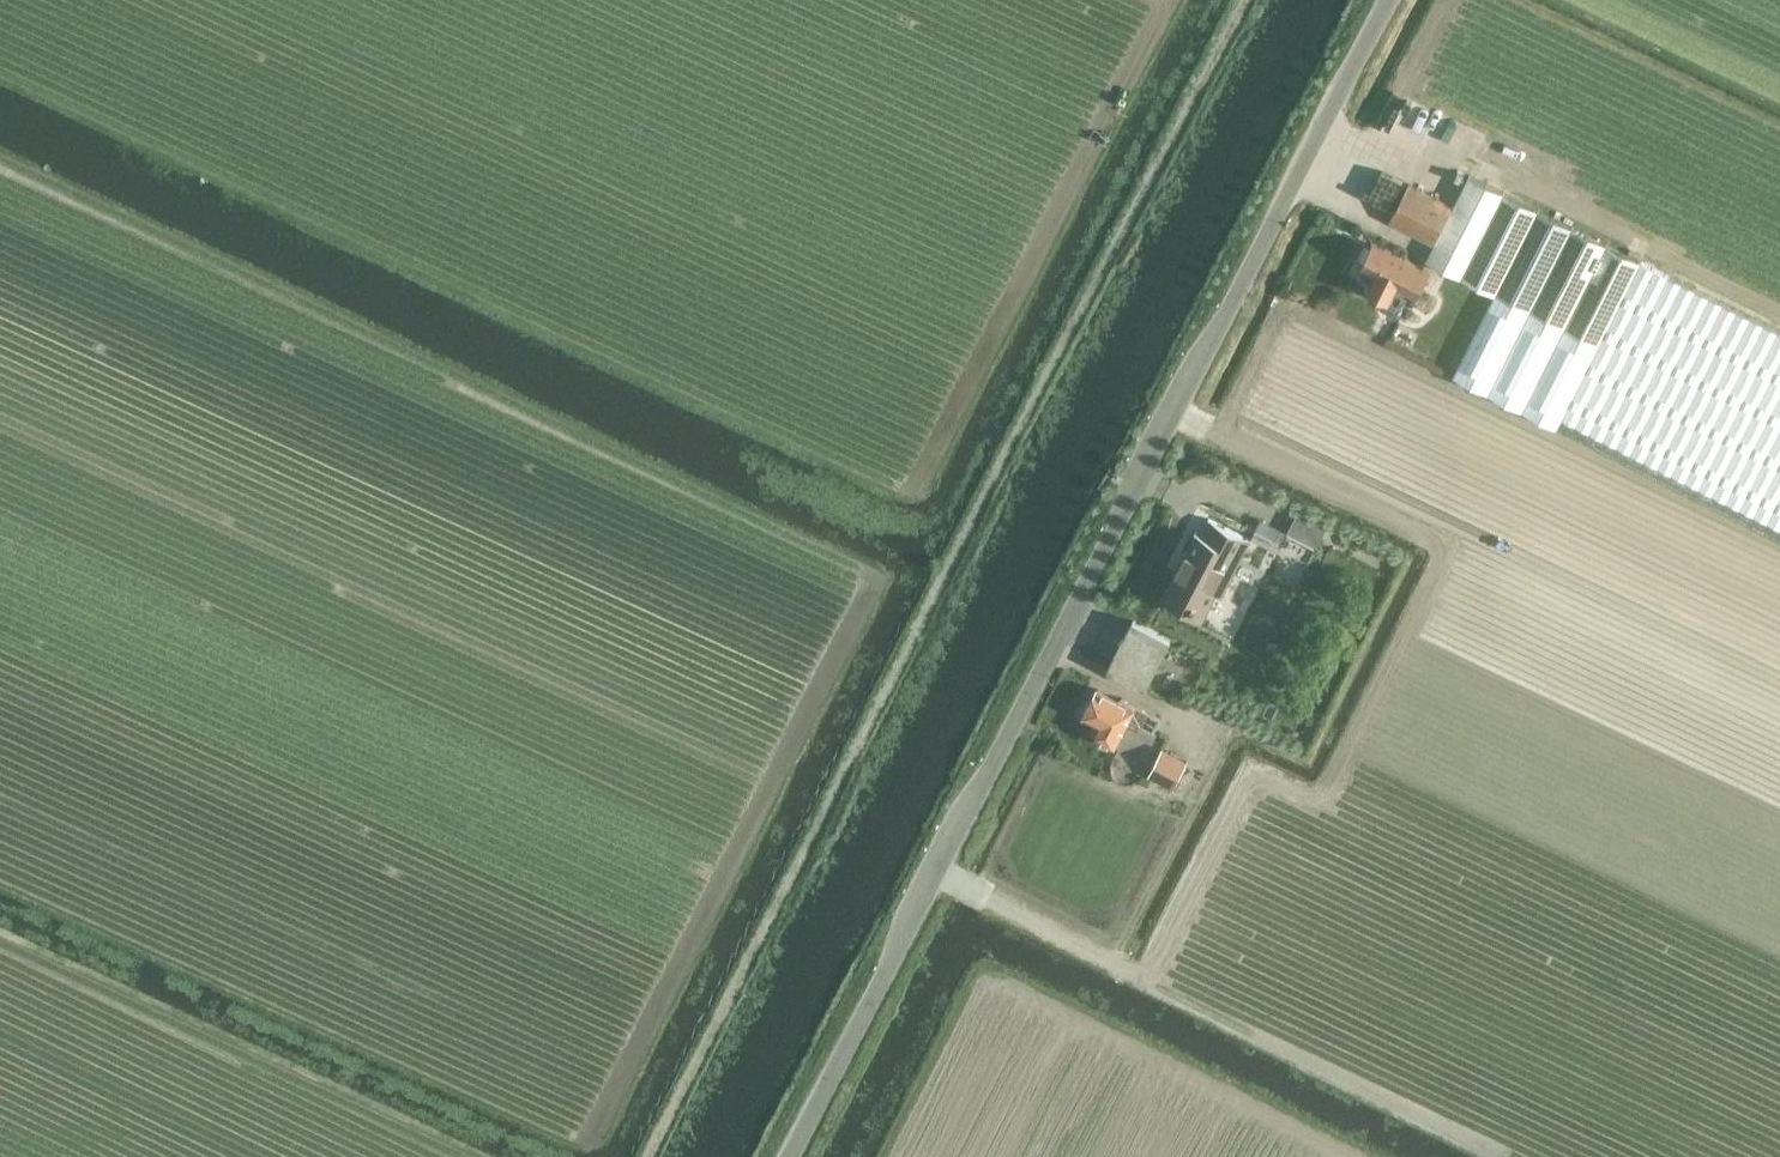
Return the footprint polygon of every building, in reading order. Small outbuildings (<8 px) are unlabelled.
[(1453,207),(1408,183),(1394,210),(1387,207),(1382,217),(1428,240),(1429,238),(1436,242),(1427,261),(1495,294),(1474,336),(1467,333),(1450,367),(1456,370),(1453,376),(1557,427),(1562,417),(1779,527),(1779,332),(1469,176),(1453,207)] [(1387,300),(1395,285),(1417,296),(1424,282),(1430,271),(1408,260),(1408,259),(1372,241),(1361,264),(1377,272),(1368,290),(1387,300)] [(1250,539),(1208,518),(1200,534),(1195,531),(1161,598),(1202,619),(1215,595),(1220,598),(1250,539)] [(1358,558),(1322,542),(1312,565),(1347,581),(1358,558)] [(1171,638),(1132,618),(1107,668),(1145,688),(1171,638)] [(1082,716),(1092,721),(1101,726),(1096,737),(1113,746),(1129,718),(1154,731),(1161,717),(1136,704),(1134,708),(1097,689),(1091,700),(1087,701),(1083,709),(1084,713),(1082,716)] [(1173,788),(1187,761),(1161,748),(1147,774),(1173,788)]
